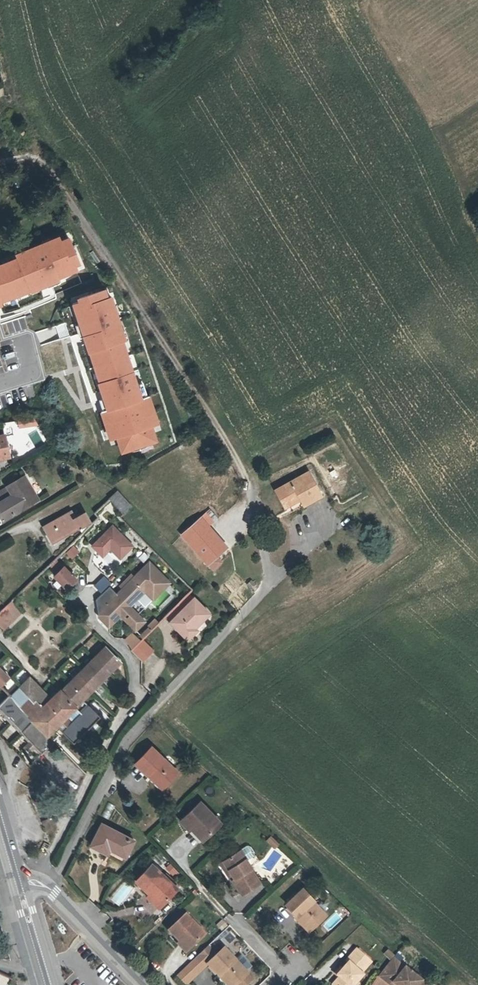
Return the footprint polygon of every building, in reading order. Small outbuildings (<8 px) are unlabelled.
[(0,256),(0,301),(81,272),(67,232),(0,256)] [(110,287),(71,299),(119,453),(158,441),(110,287)] [(66,323),(36,330),(39,343),(69,335),(66,323)] [(35,417),(16,418),(17,428),(36,426),(35,417)] [(308,472),(276,490),(288,514),(316,498),(321,495),(308,472)] [(24,475),(7,486),(12,495),(2,501),(0,502),(0,515),(3,520),(5,519),(38,500),(24,475)] [(12,495),(7,486),(0,490),(0,498),(2,501),(12,495)] [(132,507),(117,491),(109,499),(110,499),(123,513),(124,514),(132,507)] [(71,511),(43,527),(52,542),(61,537),(59,533),(67,528),(68,530),(72,531),(78,527),(81,533),(91,524),(84,512),(75,518),(71,511)] [(206,513),(201,518),(207,526),(213,521),(206,513)] [(201,518),(182,534),(207,563),(216,556),(226,547),(207,526),(201,518)] [(112,525),(92,545),(103,557),(110,550),(121,561),(134,547),(112,525)] [(59,533),(61,537),(72,531),(68,530),(67,528),(59,533)] [(72,544),(64,554),(71,560),(79,550),(72,544)] [(216,556),(207,563),(212,569),(221,562),(216,556)] [(95,600),(117,623),(120,620),(135,635),(147,623),(131,606),(145,592),(152,599),(169,583),(149,563),(117,594),(109,586),(95,600)] [(64,564),(56,575),(71,585),(79,574),(64,564)] [(93,584),(99,592),(110,583),(104,575),(93,584)] [(187,593),(165,615),(171,621),(170,622),(184,635),(192,626),(194,628),(209,613),(194,598),(193,599),(187,593)] [(117,623),(95,600),(98,618),(98,622),(108,631),(117,623)] [(1,610),(12,621),(22,612),(11,601),(5,606),(1,610)] [(0,611),(0,628),(3,631),(12,621),(1,610),(0,611)] [(187,639),(196,630),(194,628),(192,626),(184,635),(187,639)] [(141,639),(131,650),(142,661),(152,650),(141,639)] [(29,678),(11,696),(33,719),(33,720),(47,734),(54,740),(59,735),(56,732),(60,729),(74,743),(100,716),(87,704),(80,711),(76,707),(120,662),(105,647),(51,701),(29,678)] [(0,658),(0,664),(4,667),(11,658),(5,653),(0,658)] [(9,677),(0,669),(0,686),(9,677)] [(0,703),(0,710),(29,740),(35,746),(41,753),(54,740),(47,734),(33,720),(33,719),(11,696),(9,694),(8,695),(0,703)] [(35,746),(29,740),(25,744),(31,750),(35,746)] [(151,747),(136,763),(148,775),(151,772),(165,786),(178,773),(151,747)] [(162,789),(165,786),(151,772),(148,775),(162,789)] [(204,839),(221,823),(200,802),(180,821),(188,829),(191,826),(204,839)] [(52,828),(48,818),(42,821),(46,830),(52,828)] [(126,857),(134,840),(102,823),(90,845),(107,854),(110,849),(126,857)] [(204,839),(191,826),(188,829),(201,841),(204,839)] [(276,840),(271,836),(268,839),(272,844),(276,840)] [(240,850),(247,860),(253,856),(254,852),(251,846),(247,846),(240,850)] [(126,857),(110,849),(107,854),(123,862),(126,857)] [(260,882),(251,868),(252,867),(247,860),(240,850),(223,860),(235,878),(232,879),(242,894),(260,882)] [(232,879),(235,878),(223,860),(220,863),(231,880),(232,879)] [(159,907),(177,888),(151,864),(136,881),(150,894),(147,896),(159,907)] [(326,915),(313,901),(314,900),(303,888),(286,904),(298,916),(299,914),(312,928),(326,915)] [(172,899),(160,908),(163,913),(176,905),(172,899)] [(185,914),(167,930),(178,941),(180,939),(189,949),(204,934),(185,914)] [(309,931),(312,928),(299,914),(298,916),(296,917),(309,931)] [(185,952),(189,949),(180,939),(178,941),(176,943),(185,952)] [(204,957),(211,950),(207,946),(200,953),(204,957)] [(224,948),(216,955),(207,964),(218,975),(221,973),(233,984),(234,984),(247,973),(224,948)] [(370,962),(356,949),(346,961),(348,962),(342,969),(336,975),(339,977),(332,984),(333,984),(353,984),(356,981),(362,974),(360,973),(370,962)] [(207,964),(216,955),(211,950),(204,957),(200,953),(199,955),(207,964)] [(394,955),(388,950),(385,954),(390,959),(394,955)] [(378,975),(390,984),(393,982),(396,984),(417,984),(421,980),(392,958),(378,975)] [(221,973),(218,975),(228,984),(233,984),(221,973)]
